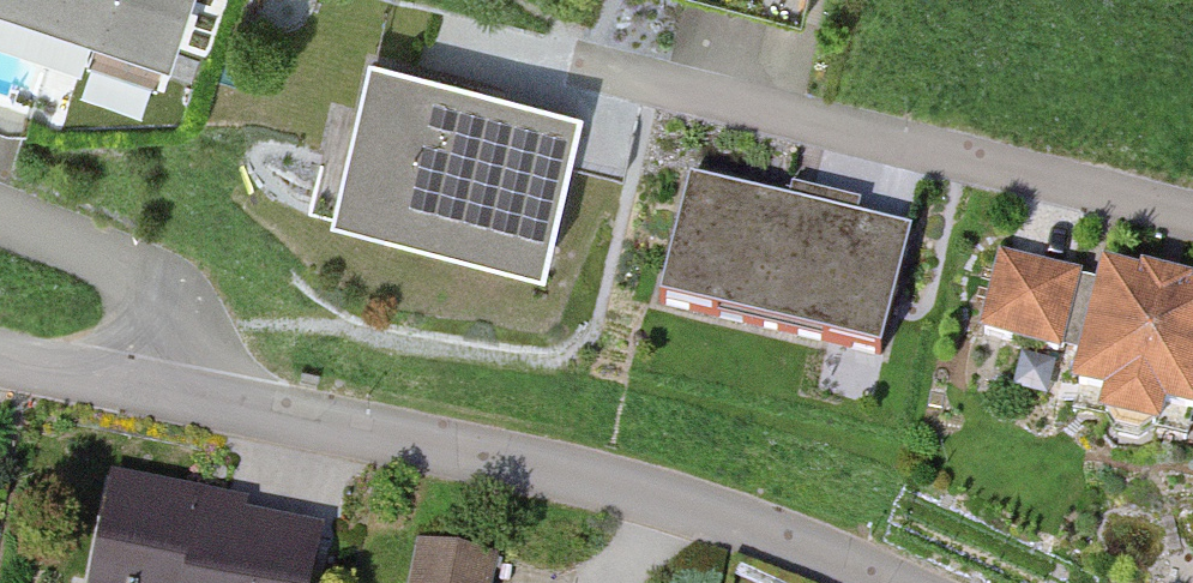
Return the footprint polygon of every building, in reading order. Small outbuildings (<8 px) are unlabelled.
[(187,54),(204,0),(13,0),(187,54)] [(577,103),(370,53),(331,210),(539,261),(577,103)] [(693,192),(666,312),(893,363),(920,243),(693,192)] [(1113,272),(1108,290),(1012,265),(992,340),(1092,366),(1085,394),(1118,402),(1111,428),(1167,443),(1174,416),(1192,421),(1192,293),(1113,272)] [(114,485),(92,582),(312,582),(323,531),(114,485)]
